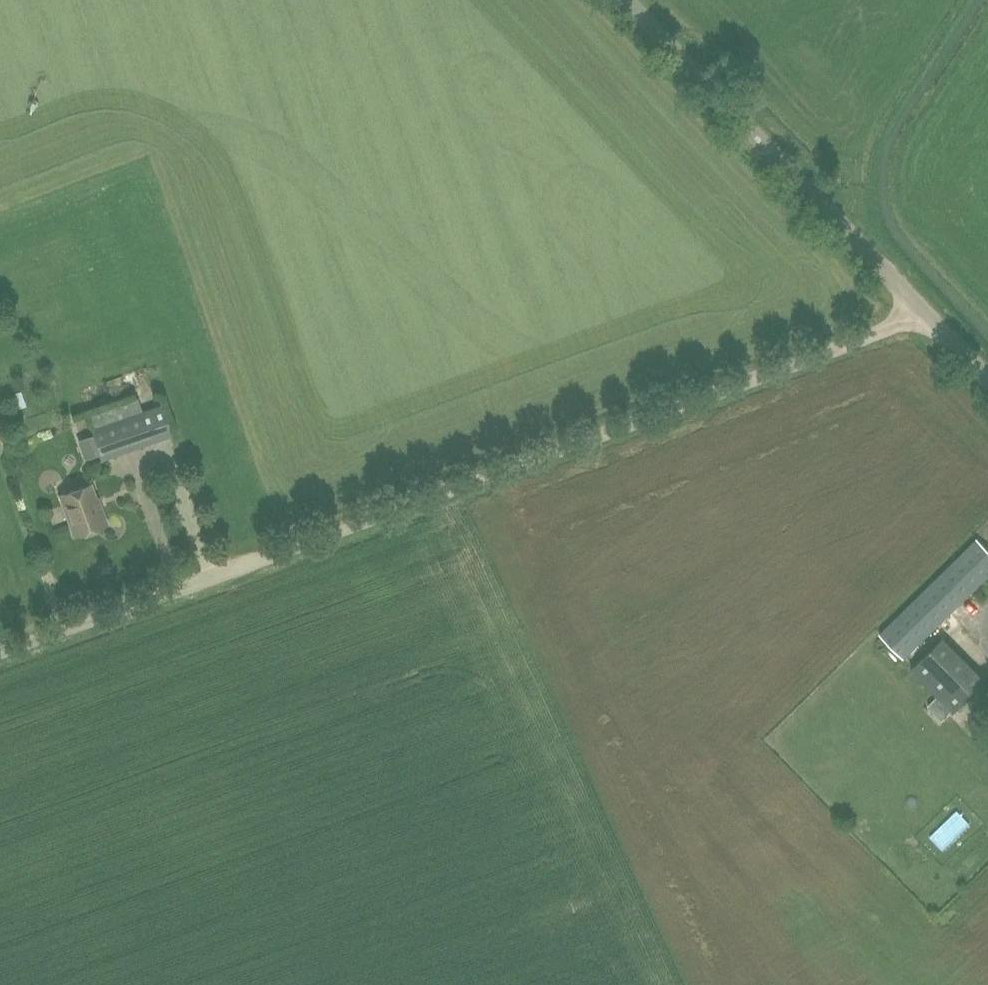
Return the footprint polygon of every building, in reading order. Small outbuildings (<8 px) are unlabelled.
[(103,458),(152,441),(141,411),(92,428),(103,458)] [(60,493),(75,535),(106,524),(101,507),(99,508),(90,483),(60,493)] [(978,538),(880,633),(903,657),(987,575),(987,549),(978,538)] [(942,637),(911,668),(954,712),(986,680),(942,637)]
